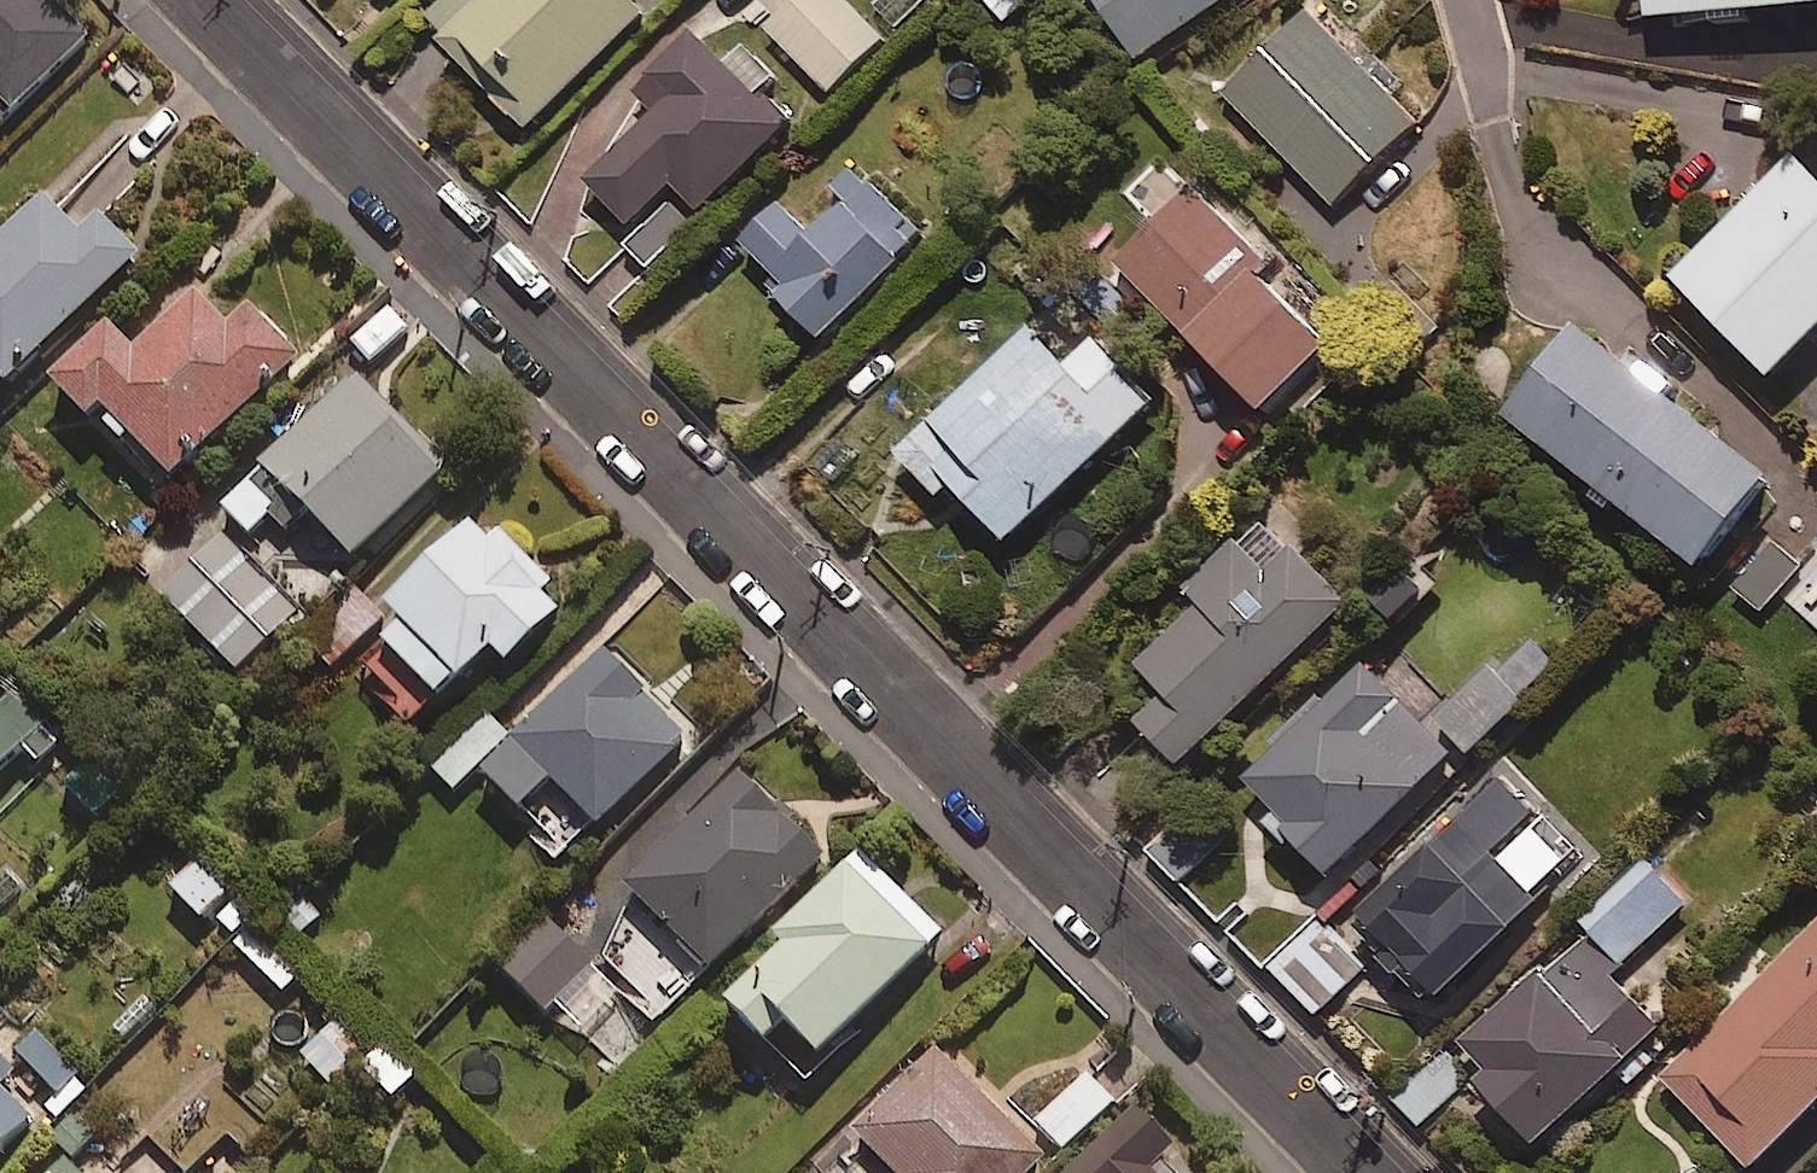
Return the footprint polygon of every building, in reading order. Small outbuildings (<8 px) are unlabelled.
[(84,47),(37,0),(0,0),(0,131),(84,47)] [(421,24),(530,135),(646,20),(627,0),(446,0),(421,24)] [(1151,59),(1236,0),(1110,0),(1151,59)] [(1653,24),(1816,13),(1816,0),(1651,0),(1653,24)] [(1418,128),(1309,18),(1226,100),(1336,211),(1418,128)] [(616,247),(645,275),(691,227),(671,209),(683,196),(703,215),(786,130),(758,102),(780,79),(743,42),(720,65),(683,29),(626,88),(657,118),(589,187),(633,230),(616,247)] [(822,346),(930,240),(852,161),(822,190),(840,209),(810,239),(782,210),(745,246),(789,291),(779,301),(822,346)] [(1796,162),(1672,287),(1775,389),(1816,347),(1816,182),(1796,162)] [(1267,420),(1332,356),(1256,281),(1268,269),(1195,196),(1118,272),(1267,420)] [(2,241),(0,239),(0,400),(136,260),(95,221),(77,240),(39,203),(2,241)] [(298,360),(249,311),(227,334),(193,300),(132,362),(105,335),(46,394),(84,431),(95,419),(108,431),(99,440),(117,456),(125,448),(168,491),(298,360)] [(1152,412),(1093,350),(1069,373),(1032,335),(906,456),(946,498),(953,492),(1009,550),(1152,412)] [(1510,425),(1706,580),(1777,490),(1581,336),(1510,425)] [(354,382),(218,518),(253,552),(269,536),(280,547),(302,525),(349,572),(447,474),(354,382)] [(1167,700),(1138,728),(1185,774),(1349,610),(1263,524),(1188,598),(1200,610),(1138,671),(1167,700)] [(560,621),(544,603),(551,596),(494,536),(487,543),(474,529),(383,616),(399,633),(353,676),(408,733),(488,658),(503,675),(560,621)] [(298,614),(208,530),(145,597),(235,681),(298,614)] [(1805,571),(1756,530),(1714,579),(1764,620),(1805,571)] [(384,620),(354,590),(299,647),(330,676),(384,620)] [(1494,668),(1437,724),(1473,761),(1567,669),(1539,641),(1503,676),(1494,668)] [(597,837),(689,742),(601,656),(482,777),(519,813),(545,786),(597,837)] [(1332,886),(1455,762),(1363,671),(1240,796),(1332,886)] [(10,702),(0,712),(0,772),(20,752),(38,771),(58,750),(10,702)] [(71,759),(50,779),(92,824),(114,804),(71,759)] [(629,842),(654,865),(622,898),(707,980),(822,864),(736,781),(689,829),(665,805),(629,842)] [(1500,784),(1352,932),(1435,1015),(1542,909),(1493,860),(1534,819),(1500,784)] [(1199,822),(1153,853),(1179,890),(1225,859),(1199,822)] [(941,941),(858,860),(773,948),(783,958),(725,1017),(764,1056),(782,1038),(815,1071),(941,941)] [(230,897),(196,862),(165,892),(199,927),(230,897)] [(1589,933),(1464,1051),(1491,1080),(1479,1092),(1536,1153),(1664,1032),(1615,979),(1690,909),(1647,864),(1582,925),(1589,933)] [(1372,970),(1321,921),(1268,975),(1319,1025),(1372,970)] [(591,1045),(630,1002),(543,923),(497,974),(546,1018),(553,1010),(591,1045)] [(300,977),(251,934),(235,952),(284,995),(300,977)] [(1741,1013),(1667,1087),(1754,1172),(1761,1172),(1816,1117),(1816,937),(1774,980),(1756,962),(1723,995),(1741,1013)] [(373,1049),(336,1010),(322,1024),(330,1033),(299,1062),(328,1091),(373,1049)] [(27,1031),(4,1055),(64,1110),(86,1086),(27,1031)] [(419,1084),(382,1051),(358,1077),(395,1110),(419,1084)] [(926,1051),(843,1134),(882,1172),(1039,1172),(1043,1169),(926,1051)] [(0,1062),(0,1158),(38,1119),(4,1085),(13,1075),(0,1062)] [(1035,1134),(1061,1159),(1115,1104),(1089,1079),(1035,1134)] [(1165,1168),(1179,1156),(1140,1115),(1079,1172),(1170,1172),(1165,1168)]
